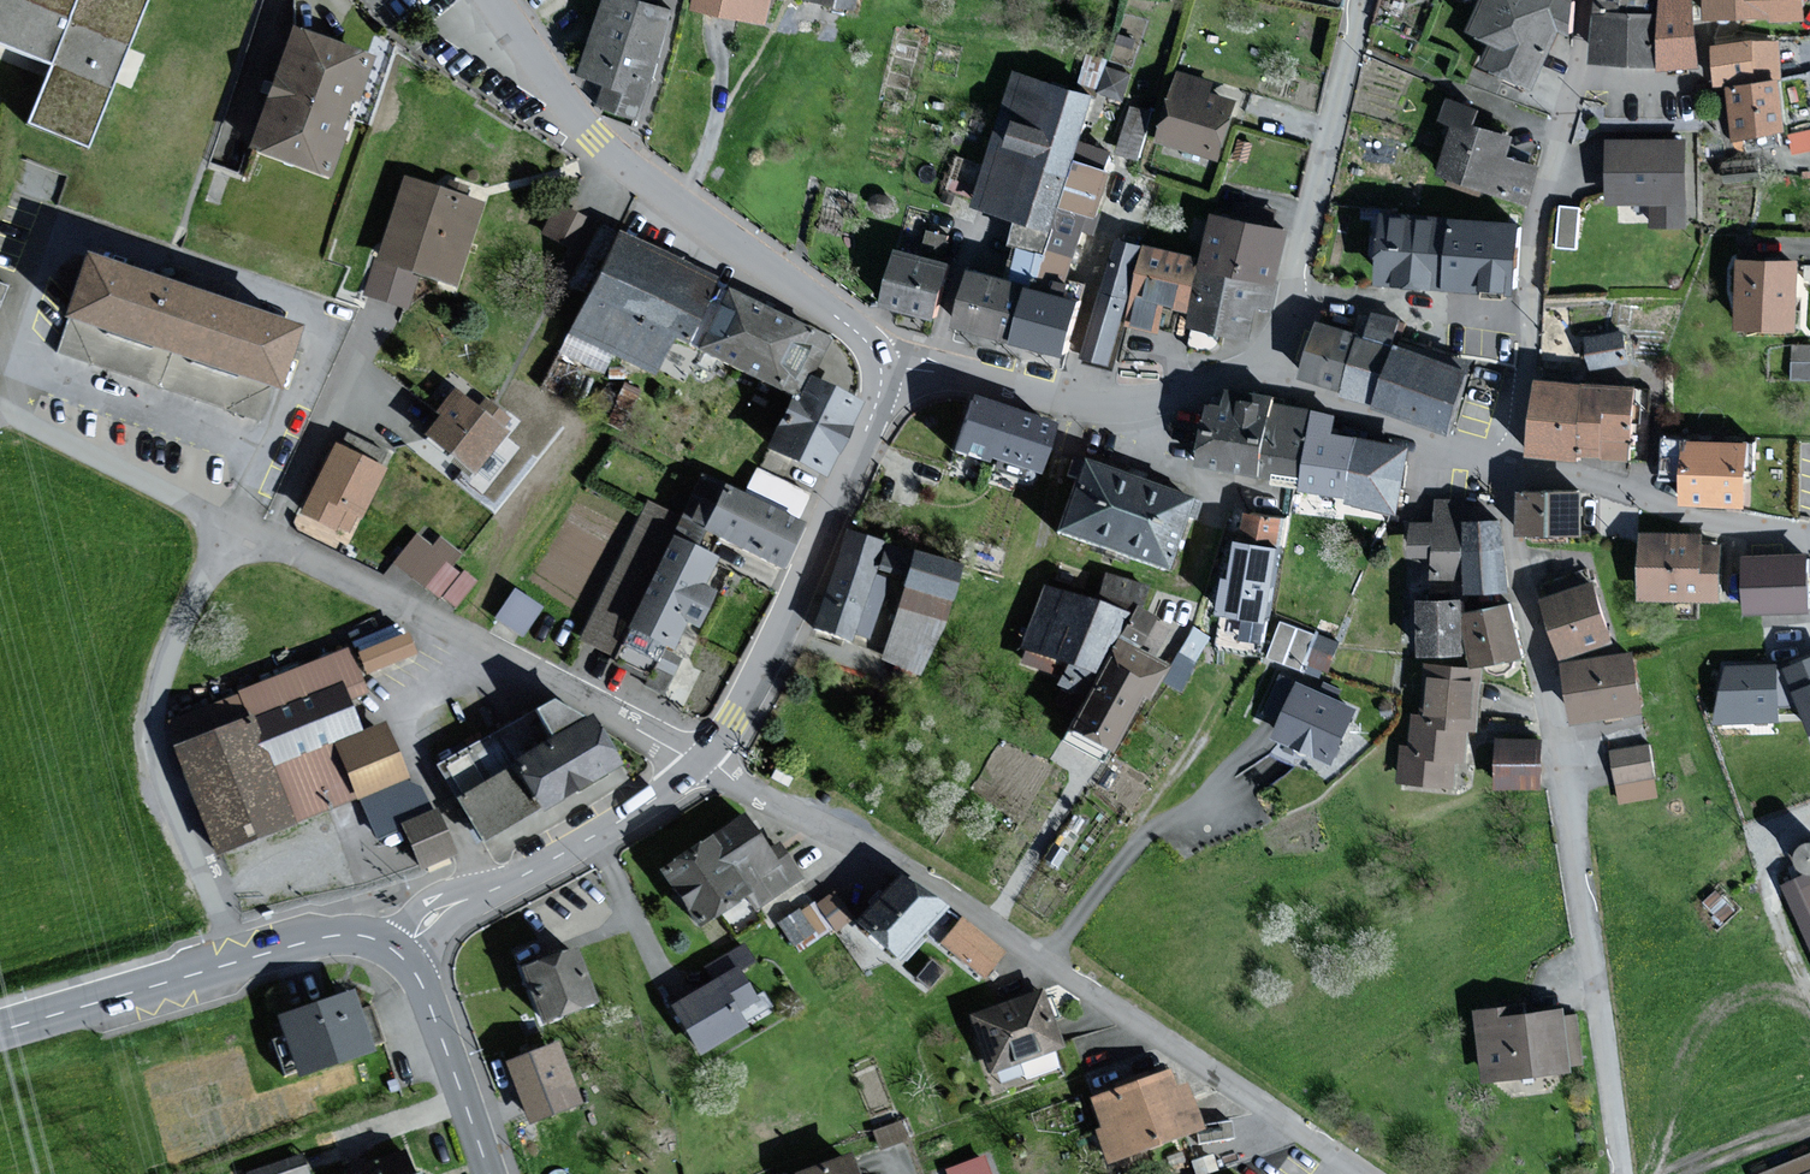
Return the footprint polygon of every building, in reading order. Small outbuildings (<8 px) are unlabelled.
[(57,61),(33,122),(86,142),(142,0),(0,0),(0,39),(57,61)] [(588,71),(614,79),(612,85),(607,98),(641,110),(673,17),(676,8),(658,2),(658,0),(612,0),(588,71)] [(702,5),(769,18),(773,0),(703,0),(702,5)] [(1477,26),(1504,37),(1495,60),(1539,77),(1571,0),(1488,0),(1477,26)] [(1599,8),(1666,15),(1668,0),(1600,0),(1599,8)] [(1666,15),(1662,54),(1661,65),(1705,64),(1699,0),(1668,0),(1666,15)] [(1713,17),(1806,13),(1805,0),(1713,0),(1713,17)] [(1599,8),(1594,58),(1661,65),(1662,54),(1666,15),(1599,8)] [(368,58),(296,32),(255,145),(327,171),(368,58)] [(1720,48),(1724,81),(1736,80),(1782,74),(1778,42),(1720,48)] [(1130,73),(1108,67),(1102,91),(1124,97),(1130,73)] [(1022,216),(1056,225),(1061,226),(1066,207),(1079,159),(1084,141),(1097,94),(1016,72),(980,204),(1022,216)] [(1212,82),(1182,73),(1163,138),(1220,155),(1237,101),(1209,93),(1212,82)] [(1742,133),(1788,127),(1783,81),(1782,74),(1736,80),(1737,88),(1742,133)] [(1515,136),(1477,124),(1482,107),(1451,98),(1445,117),(1461,122),(1446,170),(1455,173),(1452,182),(1478,190),(1481,181),(1528,196),(1537,166),(1523,162),(1508,157),(1509,154),(1515,136)] [(1151,112),(1132,108),(1121,150),(1139,155),(1151,112)] [(1108,167),(1113,149),(1084,141),(1079,159),(1108,167)] [(1685,144),(1616,143),(1615,200),(1657,201),(1657,223),(1684,223),(1685,144)] [(1100,216),(1113,169),(1108,167),(1079,159),(1066,207),(1100,216)] [(406,179),(368,292),(405,304),(416,269),(454,281),(480,204),(406,179)] [(1557,198),(1556,239),(1575,239),(1576,199),(1557,198)] [(581,217),(557,206),(544,233),(569,244),(581,217)] [(1085,228),(1096,231),(1100,216),(1066,207),(1061,226),(1054,251),(1044,288),(1030,284),(1015,336),(1023,338),(1069,351),(1084,298),(1087,284),(1071,280),(1085,228)] [(1290,228),(1221,212),(1196,321),(1251,333),(1258,302),(1273,305),(1290,228)] [(1021,242),(1054,251),(1061,226),(1056,225),(1022,216),(1015,241),(1021,242)] [(1521,224),(1391,216),(1387,277),(1442,280),(1459,281),(1518,285),(1521,224)] [(921,244),(945,249),(950,228),(926,223),(921,244)] [(620,231),(572,332),(652,370),(671,331),(687,339),(717,277),(620,231)] [(1112,361),(1145,245),(1121,238),(1088,354),(1112,361)] [(1044,288),(1054,251),(1021,242),(1011,279),(1030,284),(1044,288)] [(1191,307),(1203,260),(1152,247),(1134,321),(1161,328),(1167,301),(1191,307)] [(950,264),(902,250),(888,300),(935,314),(950,264)] [(118,268),(86,258),(67,315),(278,386),(297,329),(264,317),(118,268)] [(1801,262),(1747,260),(1746,322),(1799,324),(1801,262)] [(1015,336),(1030,284),(1011,279),(977,269),(963,322),(1015,336)] [(827,340),(728,292),(700,348),(796,395),(808,371),(811,372),(827,340)] [(1378,314),(1370,337),(1365,336),(1348,387),(1347,390),(1380,401),(1399,343),(1394,342),(1400,321),(1378,314)] [(1325,322),(1308,374),(1348,387),(1365,336),(1325,322)] [(1623,332),(1590,339),(1595,366),(1629,359),(1623,332)] [(1471,367),(1404,345),(1399,343),(1380,401),(1386,403),(1452,424),(1471,367)] [(1796,346),(1796,375),(1809,375),(1809,346),(1796,346)] [(1637,385),(1547,378),(1541,446),(1631,454),(1637,385)] [(825,473),(859,404),(810,380),(798,405),(793,402),(771,447),(825,473)] [(1207,459),(1302,475),(1308,476),(1318,412),(1274,405),(1276,395),(1242,389),(1241,389),(1235,388),(1232,408),(1216,405),(1207,459)] [(518,438),(463,393),(428,438),(483,481),(518,438)] [(974,398),(956,450),(987,461),(990,454),(1038,470),(1054,426),(974,398)] [(1335,415),(1318,412),(1308,476),(1307,484),(1355,492),(1353,499),(1399,507),(1409,449),(1332,436),(1335,415)] [(1751,443),(1668,438),(1666,476),(1684,478),(1690,478),(1689,498),(1748,501),(1750,454),(1751,443)] [(383,469),(338,446),(304,513),(333,528),(336,523),(348,529),(355,515),(359,517),(383,469)] [(1188,501),(1087,466),(1065,529),(1165,565),(1188,501)] [(746,497),(704,476),(679,528),(673,539),(693,549),(698,538),(704,526),(709,529),(784,565),(800,531),(803,525),(795,521),(808,495),(759,471),(746,497)] [(1583,492),(1527,492),(1527,530),(1584,530),(1583,492)] [(657,561),(681,510),(645,494),(580,635),(612,650),(654,559),(657,561)] [(1473,575),(1472,546),(1507,545),(1506,519),(1466,521),(1466,499),(1440,500),(1441,524),(1416,524),(1417,554),(1438,553),(1439,576),(1465,575),(1473,575)] [(1284,518),(1251,513),(1247,538),(1279,543),(1284,518)] [(897,547),(848,532),(816,629),(851,640),(854,631),(868,636),(897,547)] [(1705,532),(1647,532),(1647,596),(1721,597),(1722,547),(1705,546),(1705,532)] [(1273,617),(1285,544),(1279,543),(1247,538),(1241,577),(1232,576),(1227,609),(1273,617)] [(459,554),(440,540),(432,550),(417,539),(398,563),(440,595),(442,592),(456,602),(473,580),(464,574),(461,577),(449,568),(459,554)] [(700,586),(713,558),(693,549),(673,539),(632,625),(672,644),(684,619),(697,625),(713,592),(700,586)] [(1507,545),(1472,546),(1473,575),(1473,586),(1508,585),(1507,545)] [(956,568),(916,554),(905,588),(907,588),(945,601),(956,568)] [(1751,556),(1753,608),(1809,606),(1809,554),(1751,556)] [(1095,606),(1047,586),(1023,644),(1099,676),(1136,587),(1108,576),(1095,606)] [(1596,583),(1549,598),(1569,654),(1616,638),(1596,583)] [(907,588),(881,658),(920,672),(945,601),(907,588)] [(539,607),(515,592),(499,618),(522,633),(539,607)] [(1467,599),(1426,599),(1427,650),(1467,650),(1467,599)] [(1524,652),(1514,603),(1471,611),(1481,660),(1524,652)] [(1167,627),(1137,610),(1071,727),(1110,749),(1141,693),(1149,698),(1166,666),(1138,650),(1141,644),(1154,651),(1167,627)] [(356,647),(400,629),(395,618),(351,637),(356,647)] [(1314,634),(1284,622),(1271,655),(1301,667),(1314,634)] [(414,652),(407,635),(361,654),(368,671),(414,652)] [(362,691),(346,651),(172,721),(181,744),(176,746),(217,850),(404,776),(394,752),(384,726),(358,736),(344,701),(343,699),(362,691)] [(1637,653),(1571,663),(1579,717),(1646,707),(1637,653)] [(1778,670),(1778,666),(1731,667),(1720,719),(1780,718),(1779,707),(1808,706),(1809,711),(1809,660),(1792,667),(1793,670),(1778,670)] [(1404,744),(1401,781),(1458,787),(1460,762),(1470,763),(1473,722),(1478,722),(1483,669),(1431,664),(1426,716),(1418,715),(1415,745),(1404,744)] [(1286,717),(1279,734),(1335,759),(1357,710),(1283,677),(1269,709),(1286,717)] [(616,765),(590,721),(551,703),(543,708),(442,767),(482,835),(485,841),(551,803),(607,769),(616,765)] [(1544,740),(1504,739),(1503,782),(1544,783),(1544,740)] [(1648,747),(1616,752),(1623,799),(1655,793),(1648,747)] [(452,853),(433,811),(404,824),(423,866),(452,853)] [(744,818),(664,871),(699,923),(747,890),(757,906),(799,878),(778,847),(768,854),(744,818)] [(1787,884),(1809,932),(1809,873),(1787,884)] [(901,876),(860,922),(898,955),(939,909),(901,876)] [(777,911),(790,943),(846,920),(832,888),(777,911)] [(999,952),(962,921),(944,943),(981,973),(999,952)] [(716,982),(675,1006),(701,1051),(744,1026),(735,1010),(755,998),(738,968),(751,961),(742,947),(707,968),(716,982)] [(576,950),(523,970),(543,1021),(595,1001),(576,950)] [(930,985),(941,971),(931,962),(919,976),(930,985)] [(353,990),(279,1016),(299,1074),(369,1050),(368,1046),(382,1041),(370,1008),(360,1011),(353,990)] [(1040,994),(974,1018),(992,1069),(1059,1045),(1040,994)] [(1521,1006),(1480,1011),(1488,1078),(1582,1067),(1576,1018),(1567,1019),(1566,1010),(1522,1015),(1521,1006)] [(555,1045),(509,1065),(532,1120),(578,1101),(555,1045)] [(1169,1072),(1093,1100),(1104,1129),(1097,1131),(1108,1161),(1201,1127),(1186,1087),(1176,1091),(1169,1072)] [(349,1173),(415,1173),(407,1152),(349,1173)] [(301,1156),(248,1173),(249,1173),(307,1173),(301,1156)] [(799,1173),(857,1173),(851,1157),(799,1173)] [(1772,1173),(1809,1173),(1809,1158),(1772,1173)] [(983,1159),(949,1171),(950,1173),(988,1173),(983,1159)]
